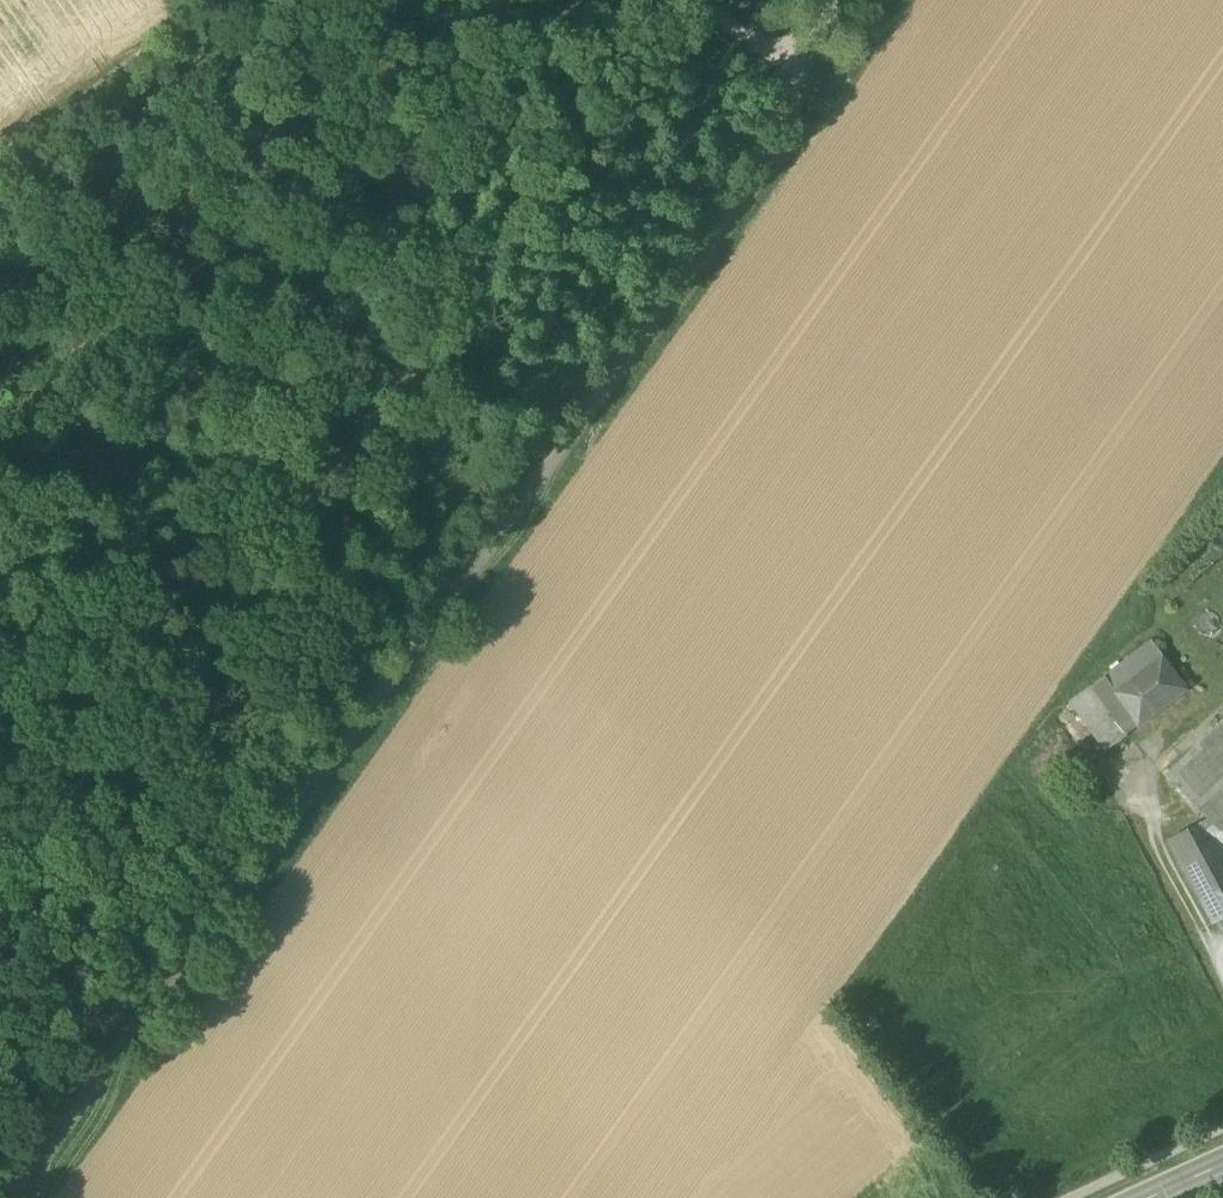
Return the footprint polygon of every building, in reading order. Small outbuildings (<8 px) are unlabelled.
[(1151,642),(1105,676),(1140,723),(1185,690),(1151,642)] [(1105,676),(1092,686),(1127,732),(1140,723),(1105,676)] [(1105,749),(1127,732),(1092,686),(1070,703),(1105,749)] [(1202,813),(1222,792),(1222,724),(1167,777),(1202,813)] [(1208,818),(1218,830),(1222,825),(1222,792),(1202,813),(1208,818)] [(1208,818),(1168,840),(1213,924),(1222,919),(1222,847),(1208,818)] [(1218,830),(1208,818),(1222,847),(1222,825),(1218,830)]
